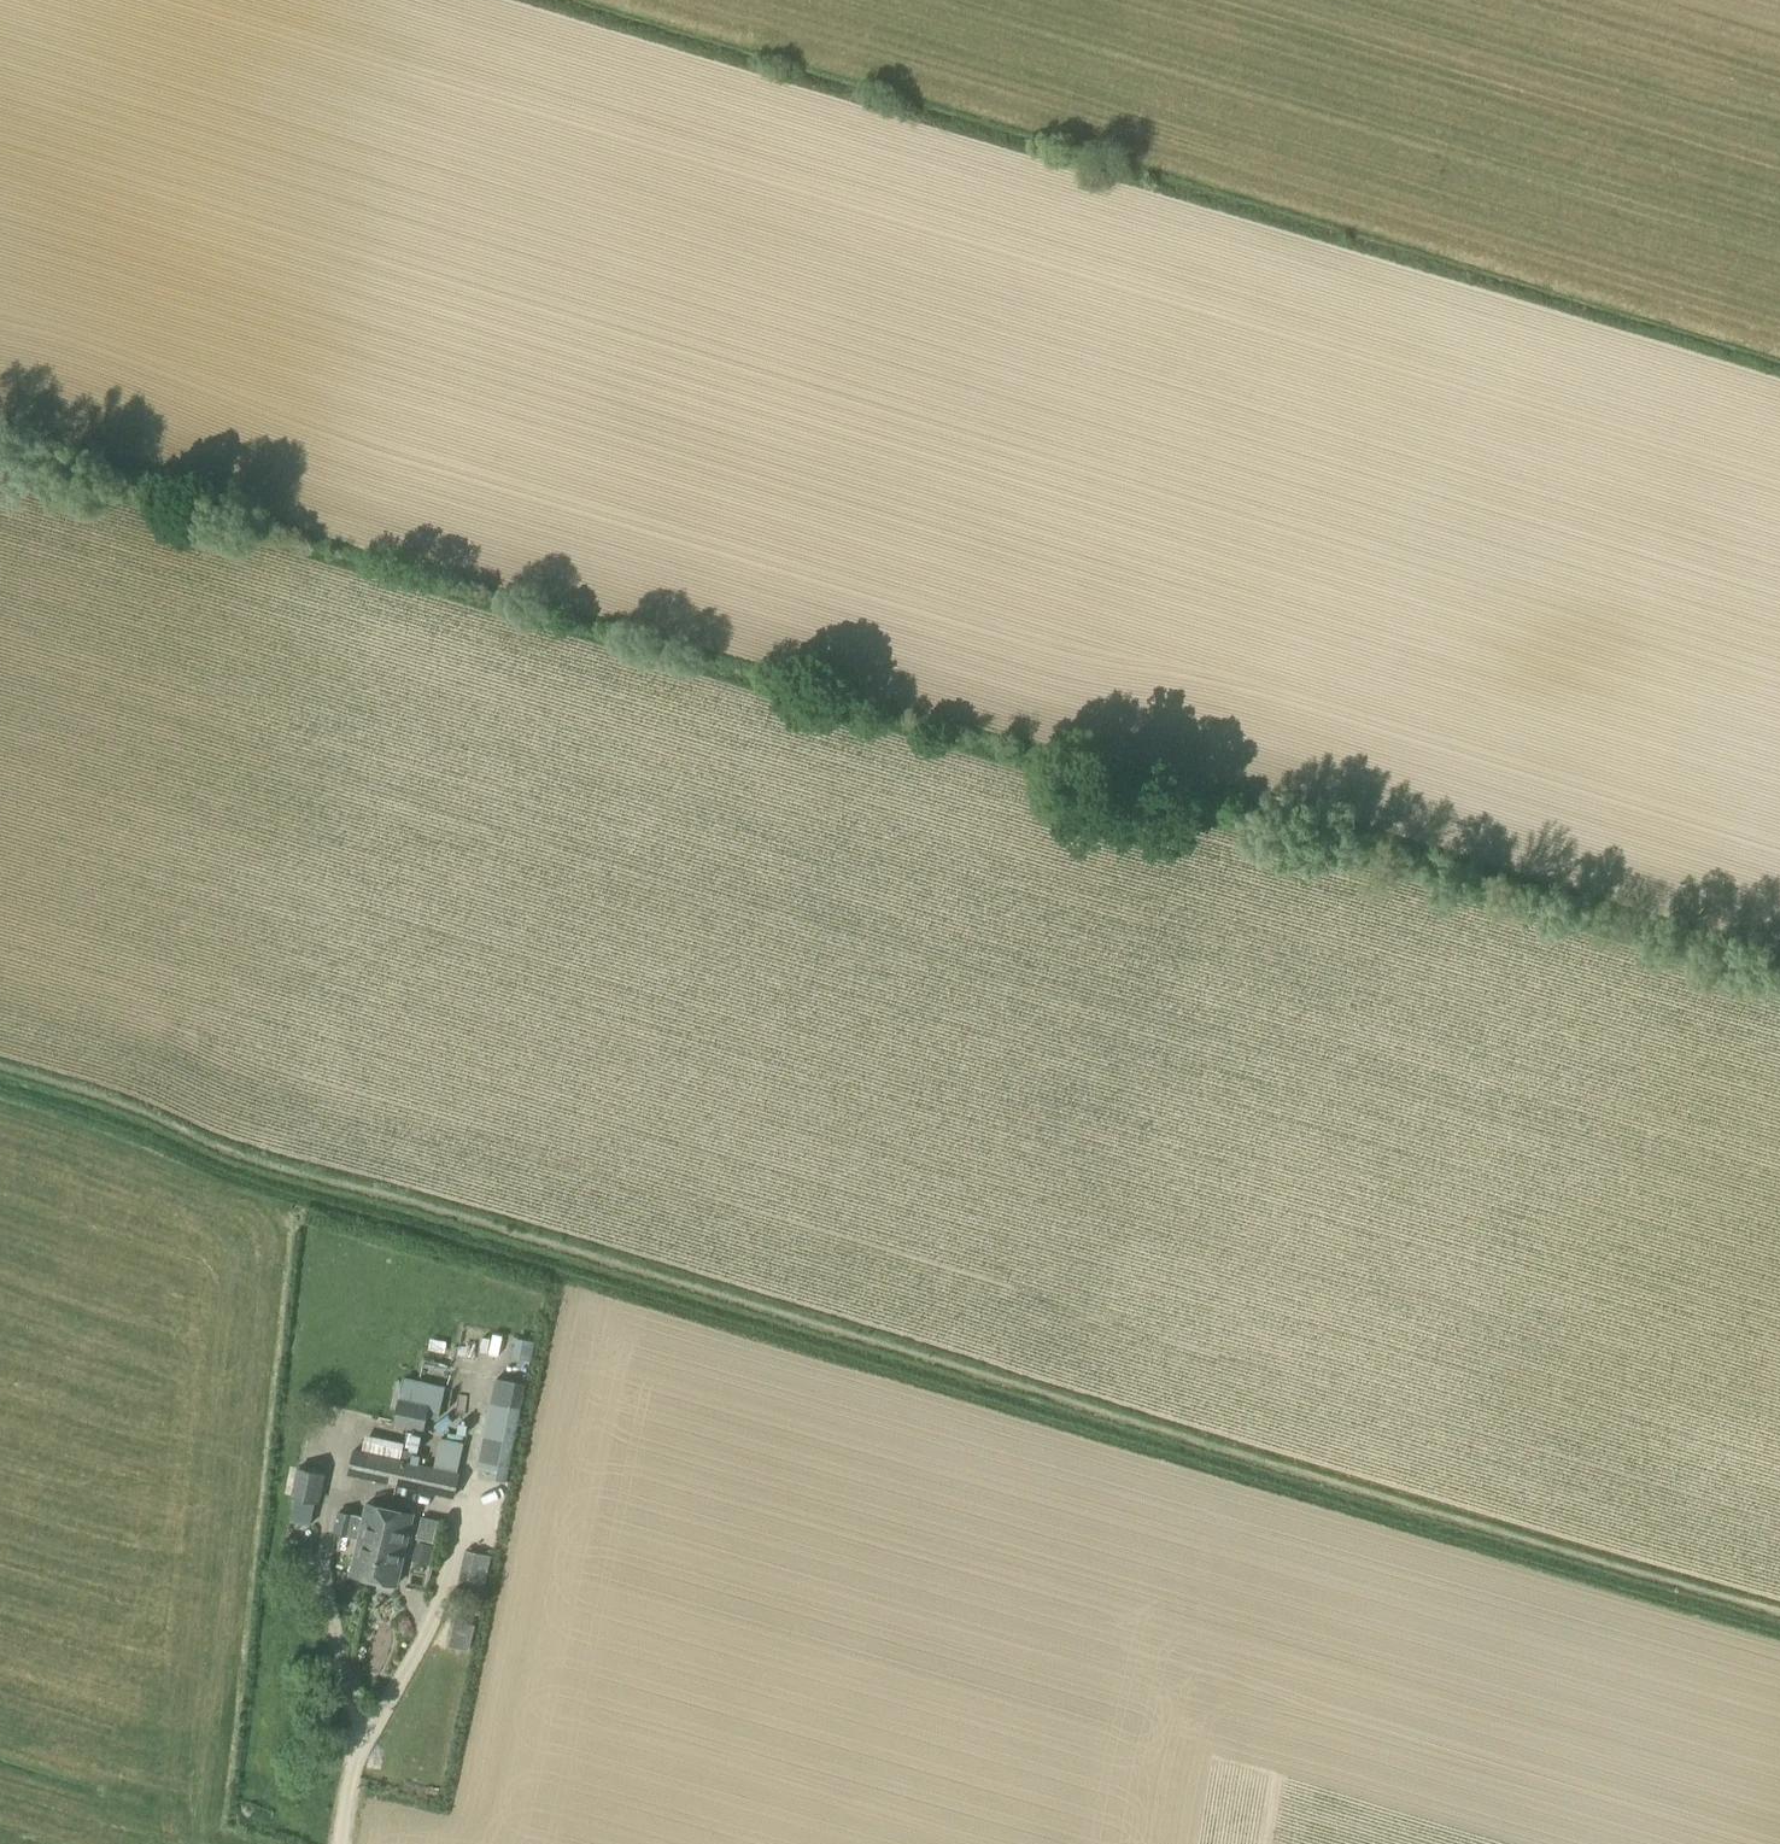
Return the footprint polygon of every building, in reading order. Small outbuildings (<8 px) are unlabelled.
[(532,1360),(535,1342),(516,1338),(512,1356),(532,1360)] [(429,1362),(426,1373),(449,1378),(452,1367),(429,1362)] [(438,1420),(446,1386),(404,1377),(394,1425),(424,1432),(427,1417),(438,1420)] [(525,1386),(492,1380),(476,1467),(486,1469),(484,1477),(508,1482),(525,1386)] [(401,1459),(395,1485),(455,1498),(460,1473),(457,1472),(464,1443),(441,1437),(434,1467),(419,1463),(421,1456),(413,1454),(411,1461),(401,1459)] [(395,1485),(401,1459),(354,1449),(348,1475),(395,1485)] [(320,1503),(326,1473),(298,1467),(292,1497),(295,1498),(291,1520),(310,1524),(314,1502),(320,1503)] [(373,1579),(390,1509),(367,1504),(364,1516),(337,1511),(332,1533),(359,1538),(350,1574),(373,1579)] [(390,1509),(373,1579),(396,1584),(412,1515),(390,1509)] [(434,1543),(439,1520),(422,1516),(417,1540),(434,1543)] [(483,1602),(492,1557),(463,1551),(455,1597),(483,1602)] [(475,1625),(454,1620),(448,1646),(469,1651),(475,1625)]
